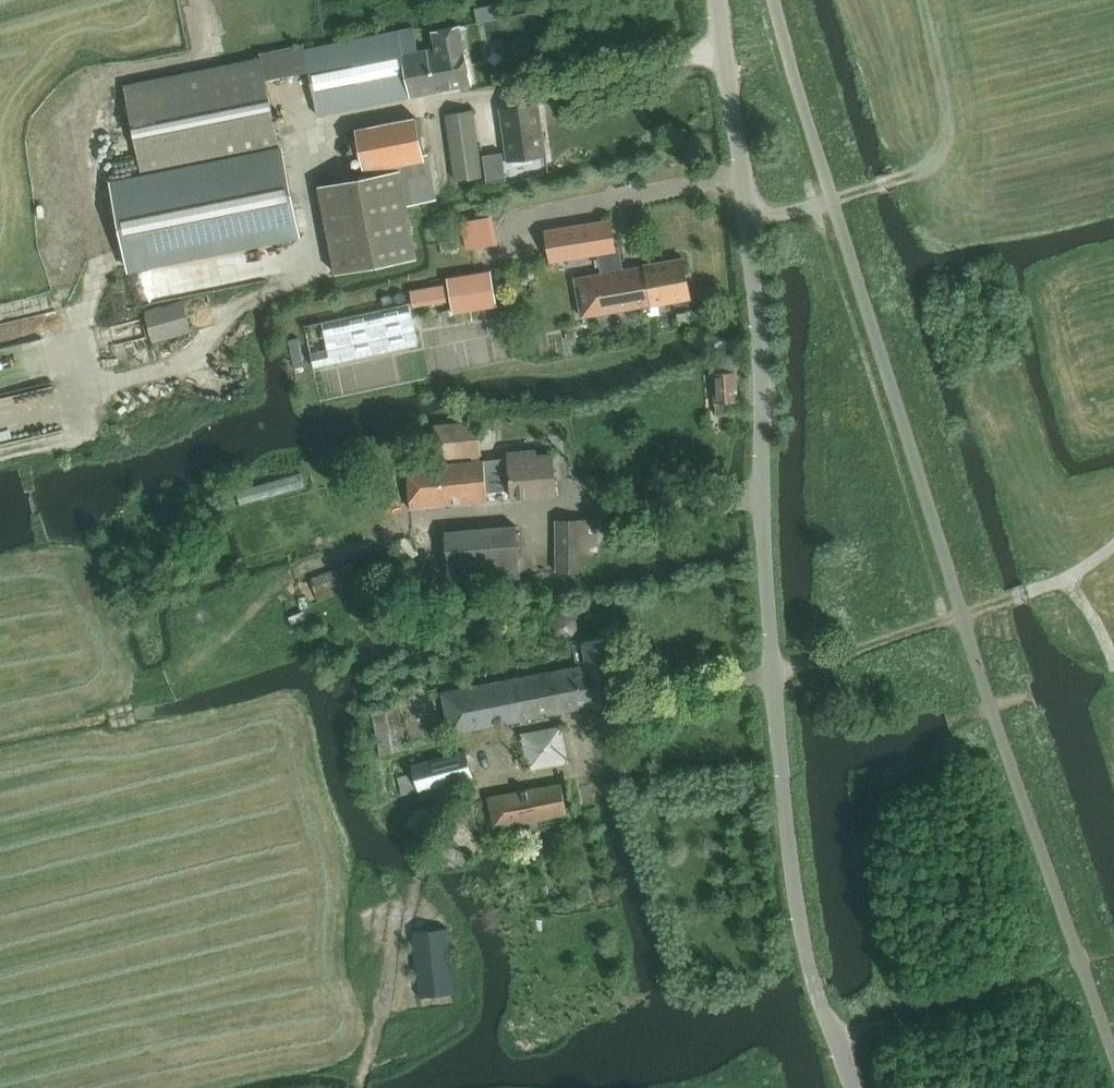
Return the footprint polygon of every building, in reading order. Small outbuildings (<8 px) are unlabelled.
[(412,97),(436,92),(473,85),(461,25),(434,30),(437,48),(419,52),(415,28),(305,50),(319,116),(412,97)] [(485,43),(489,61),(508,57),(504,39),(485,43)] [(125,85),(138,147),(144,177),(112,184),(129,268),(300,234),(262,58),(125,85)] [(539,104),(501,109),(508,160),(546,155),(539,104)] [(482,176),(472,111),(447,114),(456,179),(482,176)] [(366,166),(367,170),(426,158),(417,117),(356,130),(364,166),(366,166)] [(507,180),(503,152),(483,155),(487,183),(507,180)] [(419,257),(402,170),(319,186),(336,274),(419,257)] [(691,298),(687,276),(683,258),(639,266),(623,269),(619,247),(616,247),(611,221),(546,232),(551,260),(607,250),(611,272),(576,278),(582,317),(648,305),(649,311),(652,313),(660,312),(658,304),(691,298)] [(496,246),(492,222),(470,225),(474,249),(496,246)] [(452,306),(496,298),(492,270),(448,278),(452,306)] [(445,286),(411,291),(414,307),(447,301),(445,286)] [(146,317),(110,326),(115,345),(151,336),(153,342),(216,326),(208,295),(145,311),(146,317)] [(418,347),(410,304),(305,326),(314,369),(418,347)] [(717,403),(716,403),(717,415),(738,414),(735,355),(710,356),(710,361),(705,361),(706,373),(715,373),(717,403)] [(438,459),(479,455),(482,455),(481,453),(477,420),(434,425),(438,459)] [(508,452),(508,457),(407,468),(407,467),(411,509),(412,509),(412,508),(486,501),(487,501),(487,492),(511,489),(512,498),(557,494),(553,453),(536,454),(535,449),(508,452)] [(305,487),(301,473),(237,491),(241,505),(305,487)] [(598,554),(598,518),(557,519),(557,571),(585,571),(584,554),(598,554)] [(516,525),(446,531),(450,584),(521,577),(516,525)] [(361,587),(353,565),(312,580),(319,601),(361,587)] [(558,616),(554,623),(556,632),(563,636),(572,634),(576,627),(574,618),(567,614),(558,616)] [(451,734),(617,703),(607,639),(575,645),(578,663),(580,663),(581,667),(444,692),(451,734)] [(405,750),(404,742),(396,702),(370,707),(379,755),(405,750)] [(526,729),(529,766),(570,762),(567,725),(526,729)] [(403,794),(440,785),(472,777),(466,751),(413,765),(415,773),(399,778),(403,794)] [(567,813),(561,783),(488,797),(494,827),(567,813)] [(449,843),(443,853),(463,865),(469,855),(449,843)] [(456,993),(453,971),(448,928),(413,932),(421,997),(456,993)]
